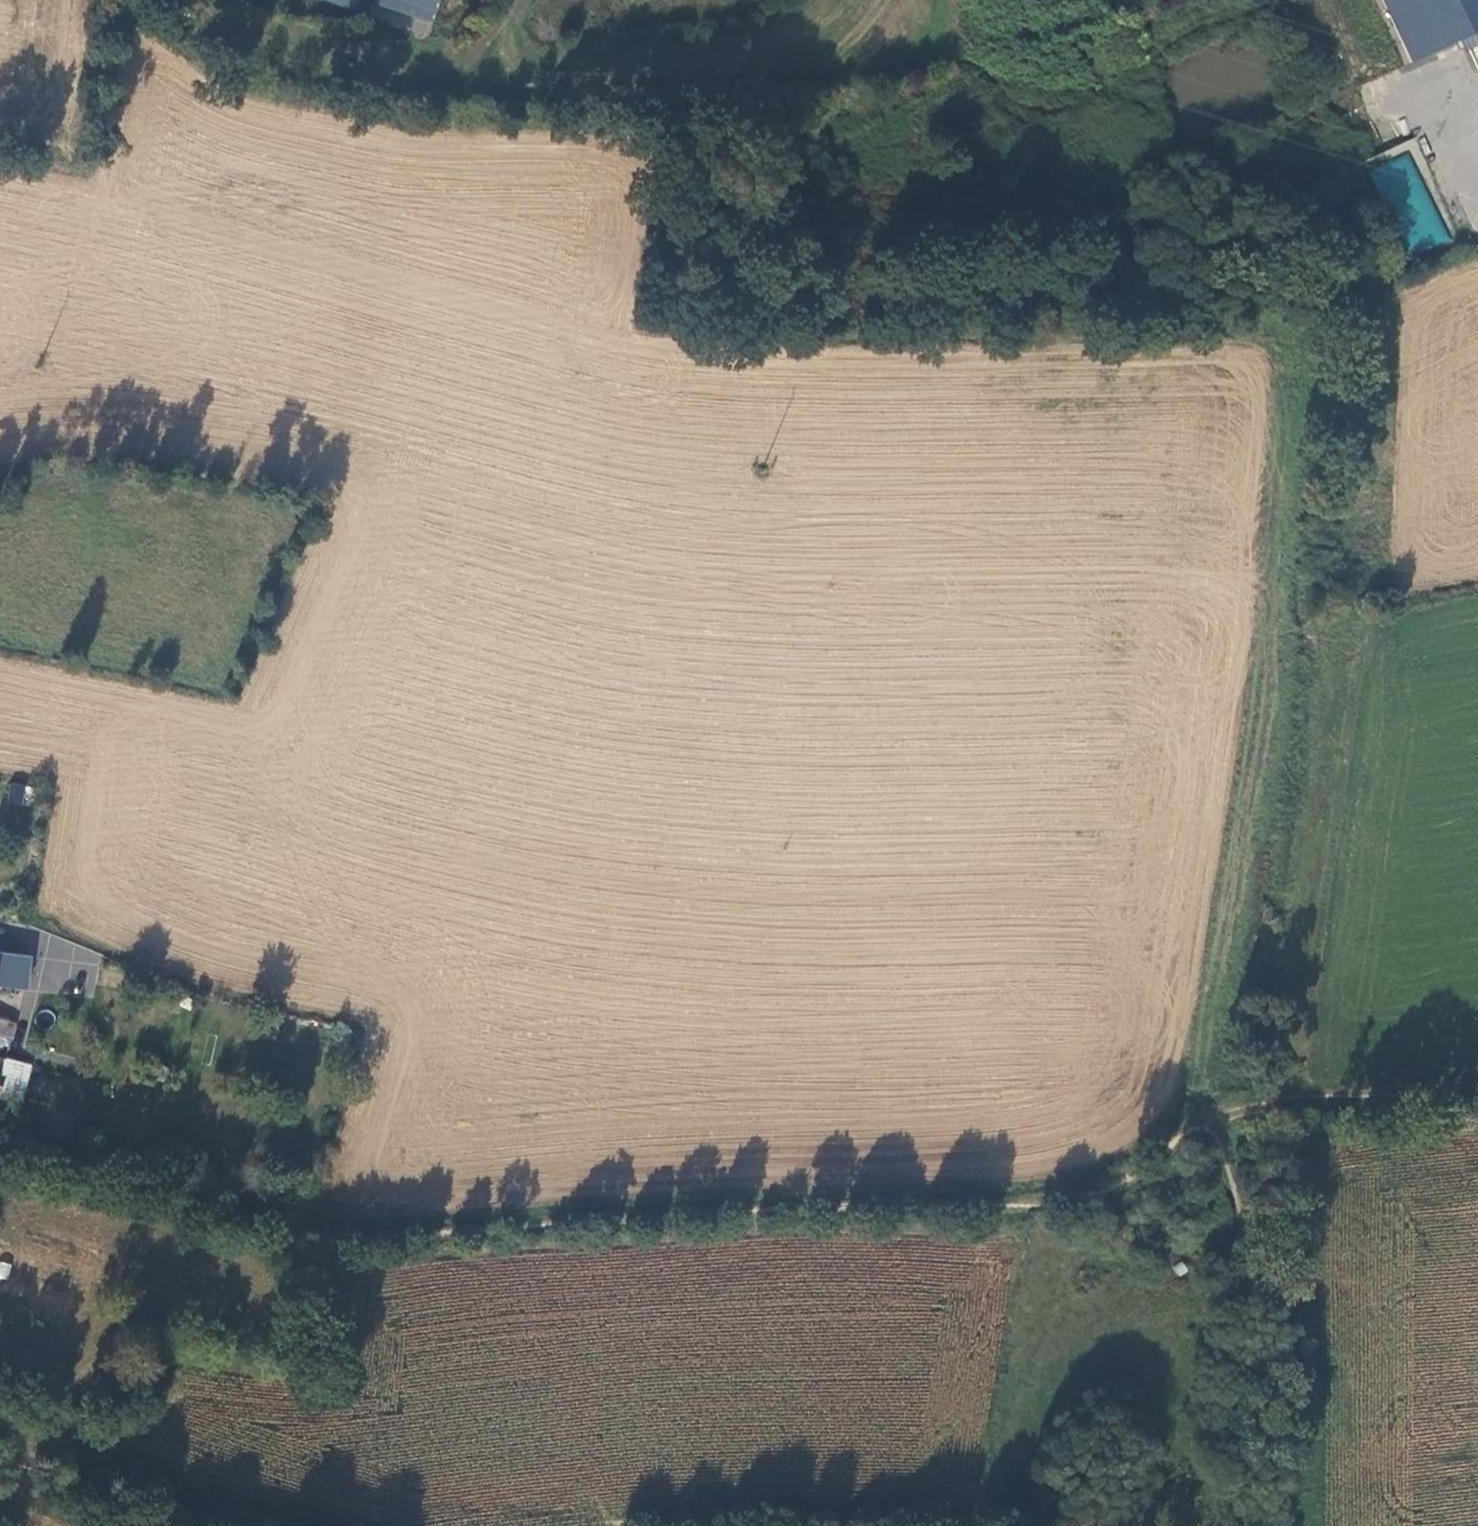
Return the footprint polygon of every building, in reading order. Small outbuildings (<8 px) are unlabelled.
[(379,6),(437,23),(444,0),(380,0),(379,6)] [(1411,61),(1459,40),(1477,31),(1477,0),(1384,0),(1411,61)] [(1459,40),(1465,54),(1477,48),(1477,31),(1459,40)] [(1379,167),(1409,254),(1444,242),(1414,155),(1379,167)] [(24,956),(0,953),(0,988),(19,990),(24,956)] [(0,1021),(0,1037),(11,1040),(16,1025),(0,1021)] [(30,1066),(6,1059),(2,1077),(0,1076),(0,1095),(22,1101),(30,1066)]
